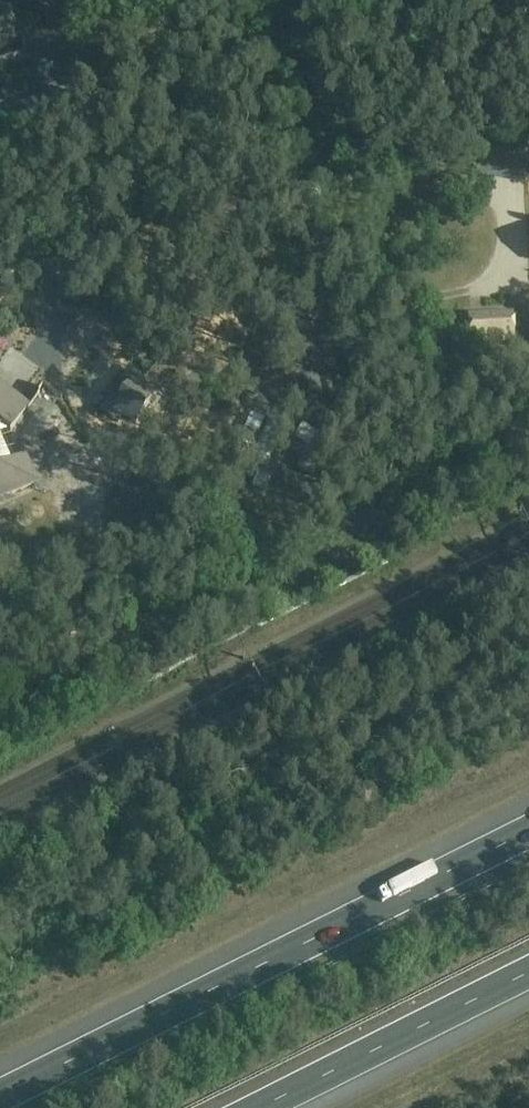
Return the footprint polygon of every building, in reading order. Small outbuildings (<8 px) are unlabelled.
[(18,22),(11,24),(6,8),(0,10),(0,56),(27,47),(18,22)] [(514,339),(513,313),(468,315),(470,341),(514,339)] [(129,367),(101,411),(120,423),(124,417),(137,426),(157,395),(144,387),(149,380),(129,367)] [(2,424),(11,431),(27,408),(0,388),(0,427),(2,424)] [(32,415),(37,418),(22,444),(35,451),(62,404),(44,393),(32,415)] [(37,481),(26,455),(0,467),(0,484),(7,481),(12,492),(37,481)]
